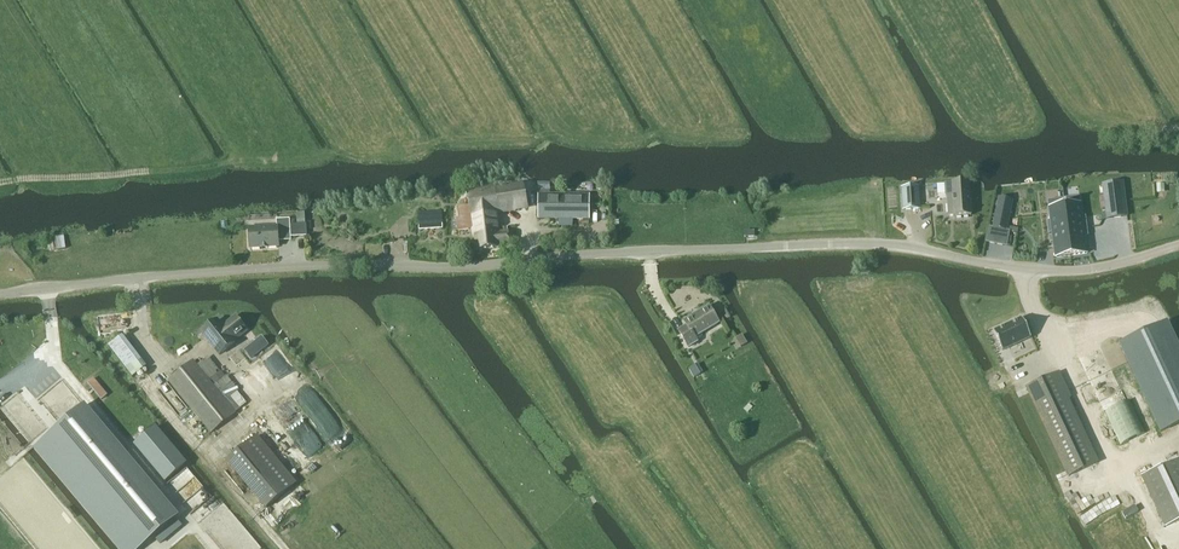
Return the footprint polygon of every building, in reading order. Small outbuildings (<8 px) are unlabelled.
[(952,186),(946,186),(946,197),(953,197),(953,205),(949,205),(949,217),(954,217),(954,219),(971,218),(969,184),(952,185),(952,186)] [(461,219),(457,219),(458,231),(472,229),(474,241),(474,242),(485,241),(483,234),(500,232),(497,212),(528,208),(524,187),(468,194),(470,207),(459,208),(461,219)] [(902,189),(903,210),(920,209),(919,187),(902,189)] [(1123,188),(1104,191),(1107,218),(1127,216),(1123,188)] [(589,220),(590,195),(539,195),(539,219),(589,220)] [(1000,198),(994,228),(1007,230),(1013,201),(1000,198)] [(1083,202),(1065,204),(1072,250),(1090,248),(1083,202)] [(1064,205),(1046,207),(1053,253),(1070,250),(1064,205)] [(421,228),(442,227),(441,214),(420,214),(421,228)] [(262,248),(268,248),(268,247),(279,247),(279,238),(291,237),(290,219),(277,220),(277,227),(249,229),(251,248),(262,248)] [(485,241),(474,242),(475,252),(502,248),(501,246),(510,245),(508,231),(504,232),(500,232),(483,234),(485,241)] [(695,338),(719,323),(709,307),(685,322),(687,326),(678,331),(688,348),(698,342),(695,338)] [(202,333),(219,355),(235,343),(234,341),(247,331),(235,317),(226,324),(227,325),(223,328),(217,320),(202,333)] [(994,332),(1003,351),(1032,338),(1022,318),(994,332)] [(1117,345),(1158,433),(1178,423),(1178,351),(1166,323),(1117,345)] [(251,359),(268,345),(262,338),(245,351),(251,359)] [(169,381),(174,387),(211,433),(236,413),(194,361),(169,381)] [(697,364),(689,369),(694,378),(703,372),(697,364)] [(1060,372),(1028,387),(1069,476),(1097,463),(1065,394),(1069,392),(1060,372)] [(94,379),(88,384),(102,400),(107,395),(94,379)] [(78,385),(25,427),(91,502),(143,463),(78,385)] [(1121,446),(1145,434),(1130,401),(1105,412),(1121,446)] [(135,445),(166,482),(187,465),(156,428),(135,445)] [(228,461),(267,508),(295,484),(256,437),(228,461)] [(1166,527),(1178,521),(1178,460),(1143,477),(1166,527)]
